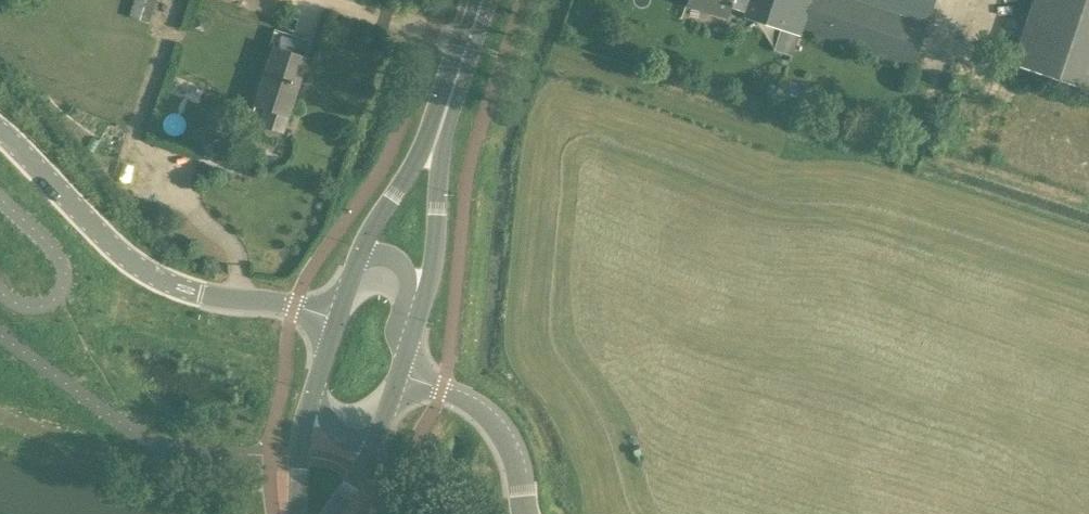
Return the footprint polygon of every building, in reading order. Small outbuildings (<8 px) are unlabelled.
[(153,21),(159,0),(136,0),(132,14),(153,21)] [(685,2),(728,16),(730,12),(911,72),(935,0),(686,0),(685,2)] [(1013,61),(1088,87),(1088,0),(1033,0),(1013,61)] [(284,130),(288,115),(307,57),(272,46),(254,104),(252,108),(248,107),(245,118),(284,130)]
